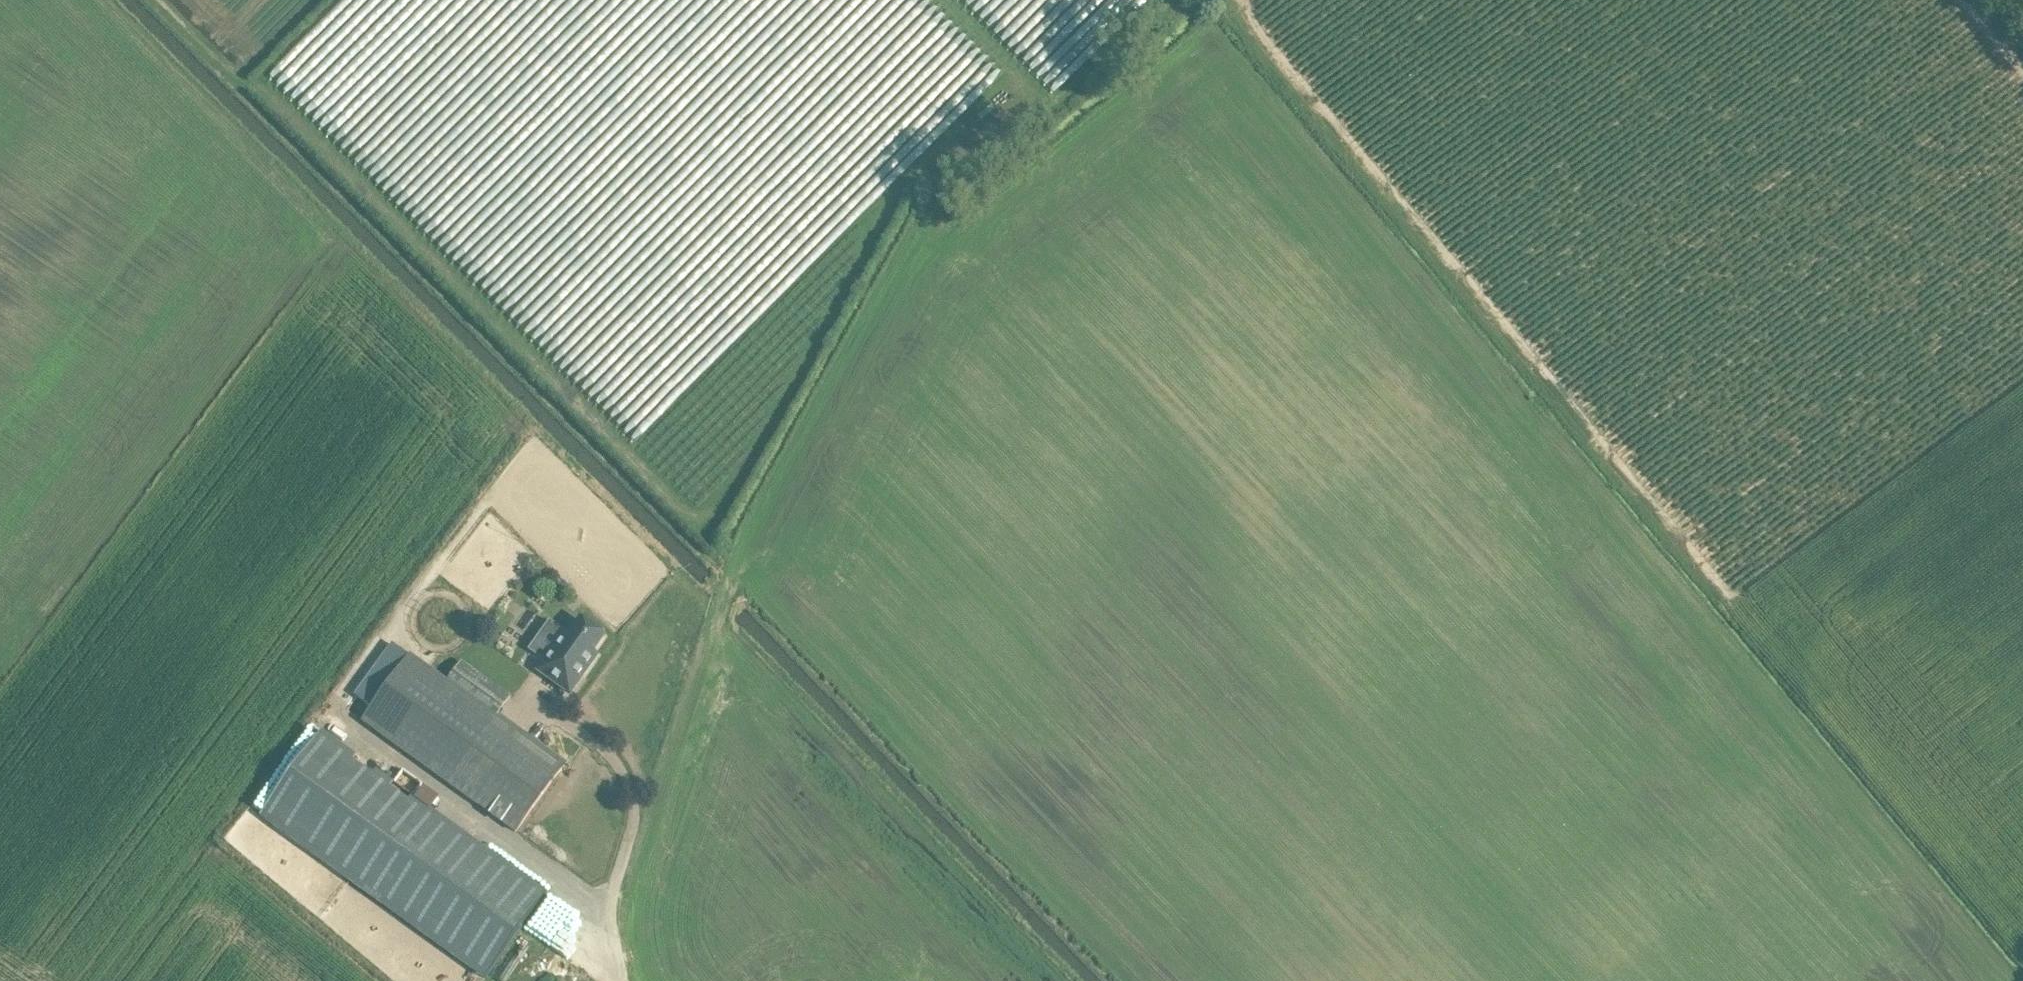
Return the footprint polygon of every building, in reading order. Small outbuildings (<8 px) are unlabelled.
[(550,620),(528,650),(543,661),(536,671),(571,696),(600,655),(596,652),(607,636),(580,618),(569,633),(566,630),(565,631),(550,620)] [(448,680),(410,653),(362,721),(518,832),(568,762),(500,713),(512,696),(461,660),(448,680)] [(247,830),(459,980),(484,980),(539,909),(312,745),(247,830)] [(554,893),(563,878),(517,852),(508,867),(554,893)]
